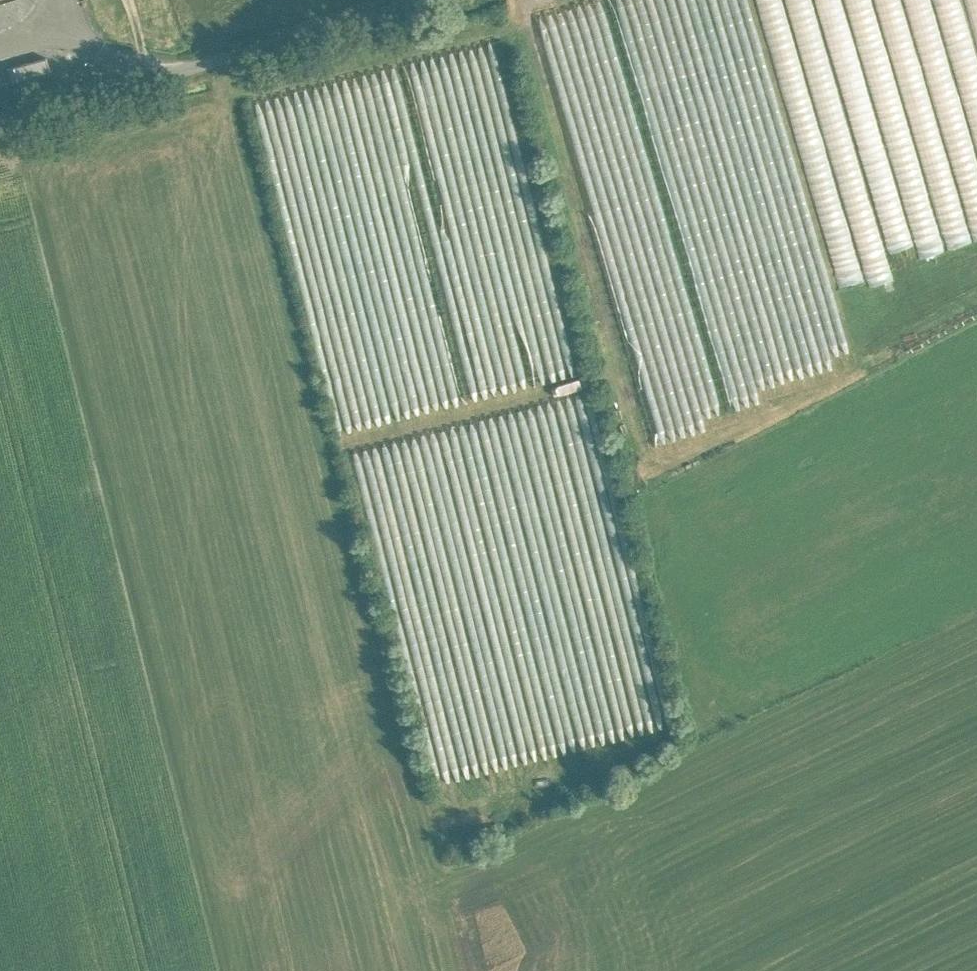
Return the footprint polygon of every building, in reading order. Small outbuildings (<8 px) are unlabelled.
[(46,57),(7,68),(11,82),(50,71),(46,57)]
